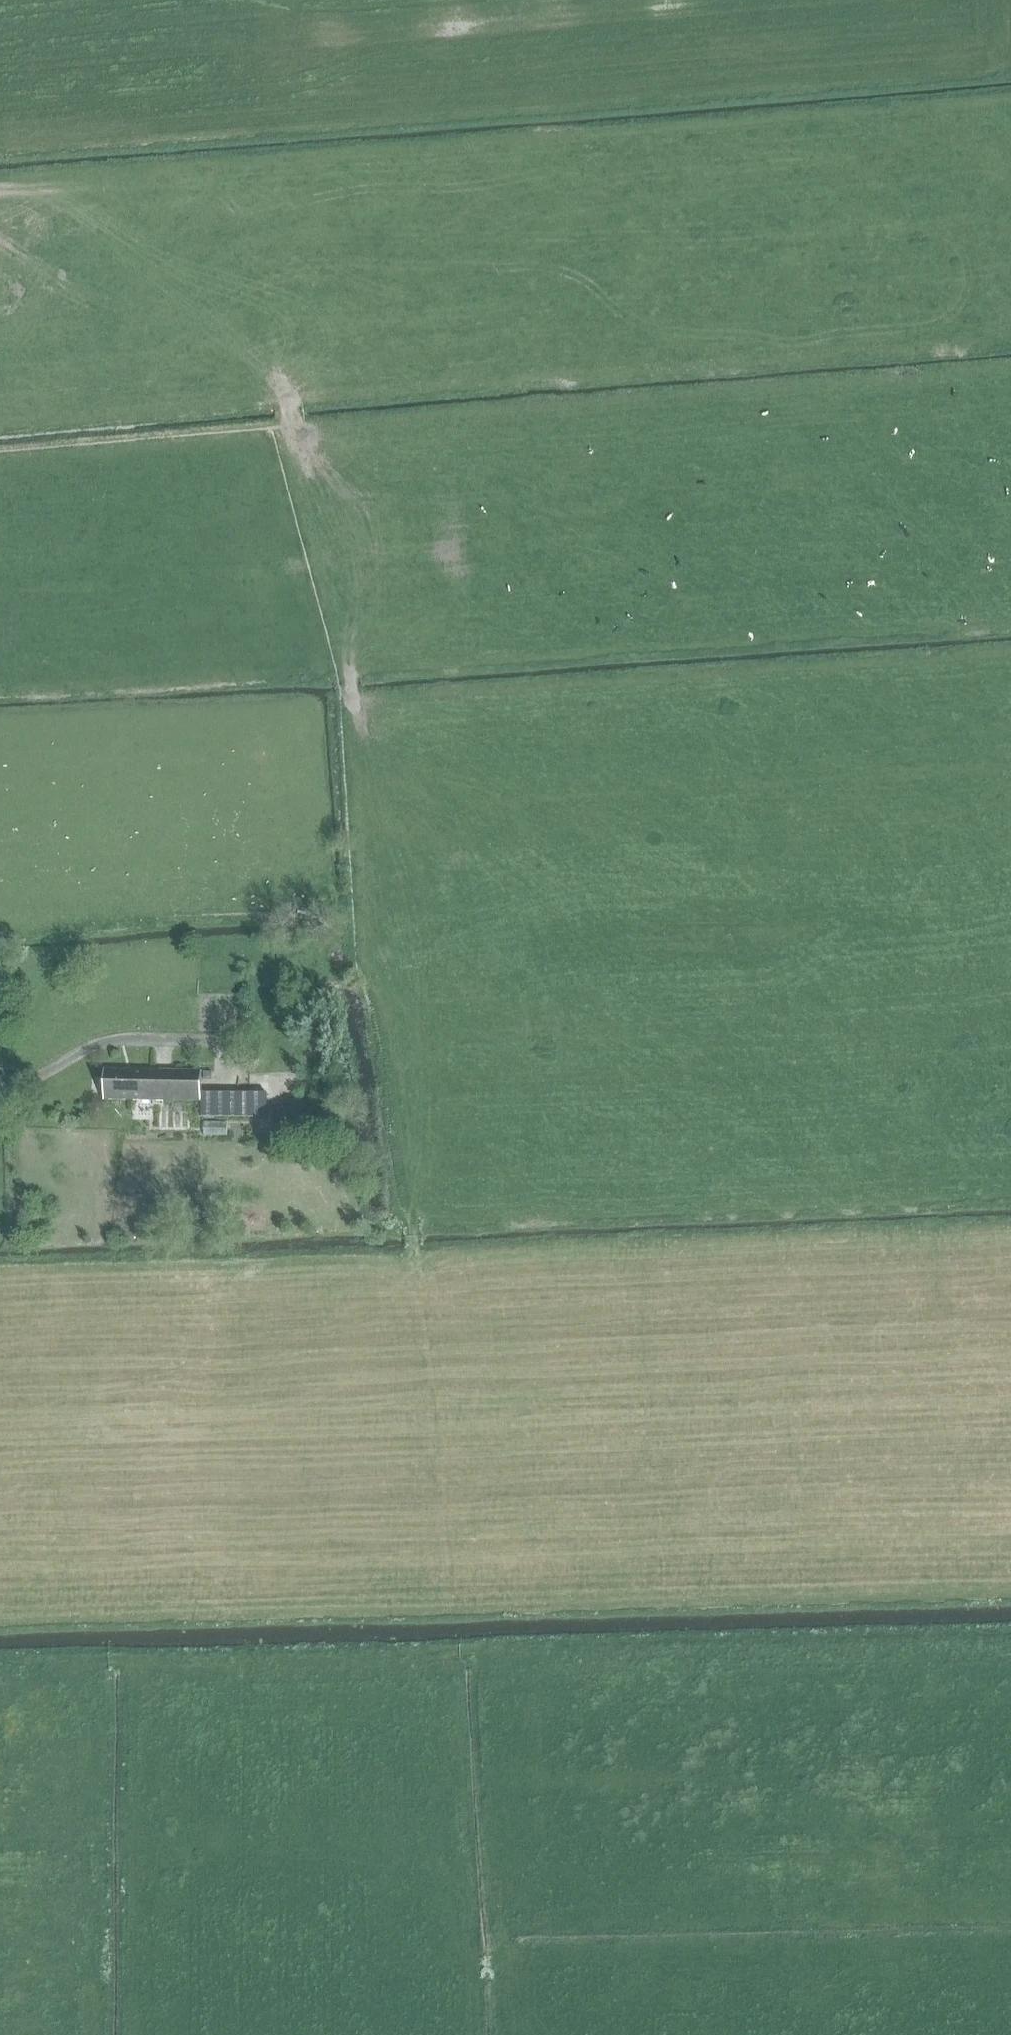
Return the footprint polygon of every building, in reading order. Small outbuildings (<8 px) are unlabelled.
[(200,1072),(105,1071),(104,1100),(200,1102),(200,1091),(200,1072)] [(202,1118),(267,1118),(267,1093),(202,1093),(202,1118)]
